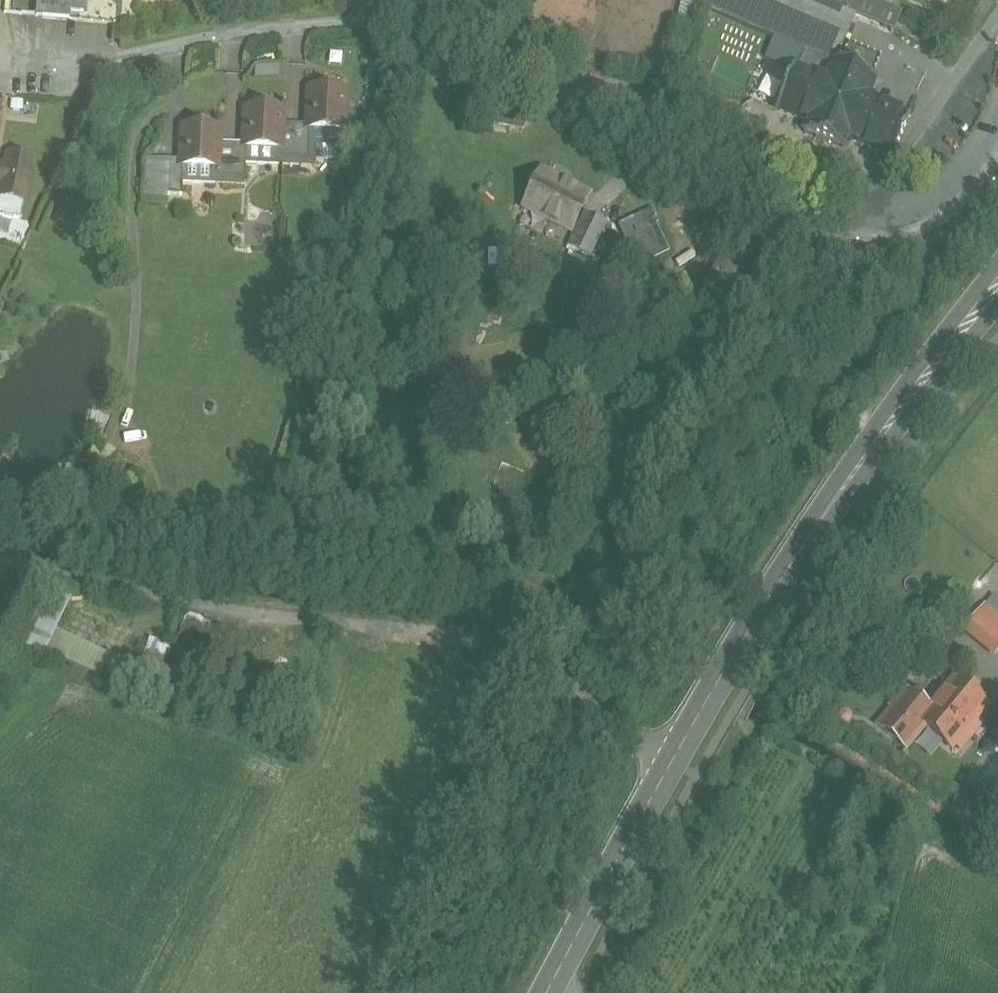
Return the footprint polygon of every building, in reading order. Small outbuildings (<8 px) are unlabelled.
[(48,18),(71,20),(71,13),(84,14),(86,0),(49,0),(48,18)] [(705,9),(709,0),(683,0),(705,9)] [(705,9),(705,10),(805,53),(836,64),(855,19),(810,0),(709,0),(705,9)] [(863,0),(810,0),(855,19),(863,0)] [(900,16),(863,0),(855,19),(892,35),(900,16)] [(875,81),(836,64),(805,53),(797,72),(794,71),(777,111),(808,125),(804,135),(844,152),(849,142),(892,160),(909,120),(866,101),(875,81)] [(345,93),(311,92),(310,128),(309,132),(310,132),(343,133),(345,93)] [(282,112),(248,110),(247,146),(247,150),(280,152),(282,126),(282,112)] [(310,128),(282,126),(280,152),(280,160),(308,161),(310,132),(309,132),(310,128)] [(219,131),(185,129),(183,163),(183,169),(184,169),(217,170),(218,145),(219,131)] [(247,146),(218,145),(217,170),(217,179),(246,180),(247,150),(247,146)] [(2,168),(0,179),(0,181),(5,183),(2,197),(3,198),(24,202),(25,202),(34,160),(11,155),(8,169),(2,168)] [(183,163),(149,162),(148,195),(183,197),(184,169),(183,169),(183,163)] [(589,198),(542,175),(526,208),(573,231),(589,198)] [(3,198),(0,211),(0,215),(21,219),(24,202),(3,198)] [(653,211),(619,227),(639,266),(668,252),(662,240),(656,227),(660,225),(653,211)] [(742,247),(725,238),(706,276),(723,284),(742,247)] [(6,343),(12,352),(21,346),(15,338),(6,343)] [(23,650),(42,656),(61,597),(43,591),(23,650)] [(971,627),(989,642),(997,631),(997,619),(986,609),(971,627)] [(205,677),(223,627),(189,615),(172,666),(205,677)] [(989,642),(997,649),(997,631),(989,642)] [(160,666),(168,647),(146,638),(138,657),(160,666)] [(987,708),(955,682),(932,710),(921,724),(930,732),(952,750),(955,747),(961,752),(972,738),(966,733),(987,708)] [(921,724),(932,710),(910,692),(879,731),(911,756),(930,732),(921,724)]
